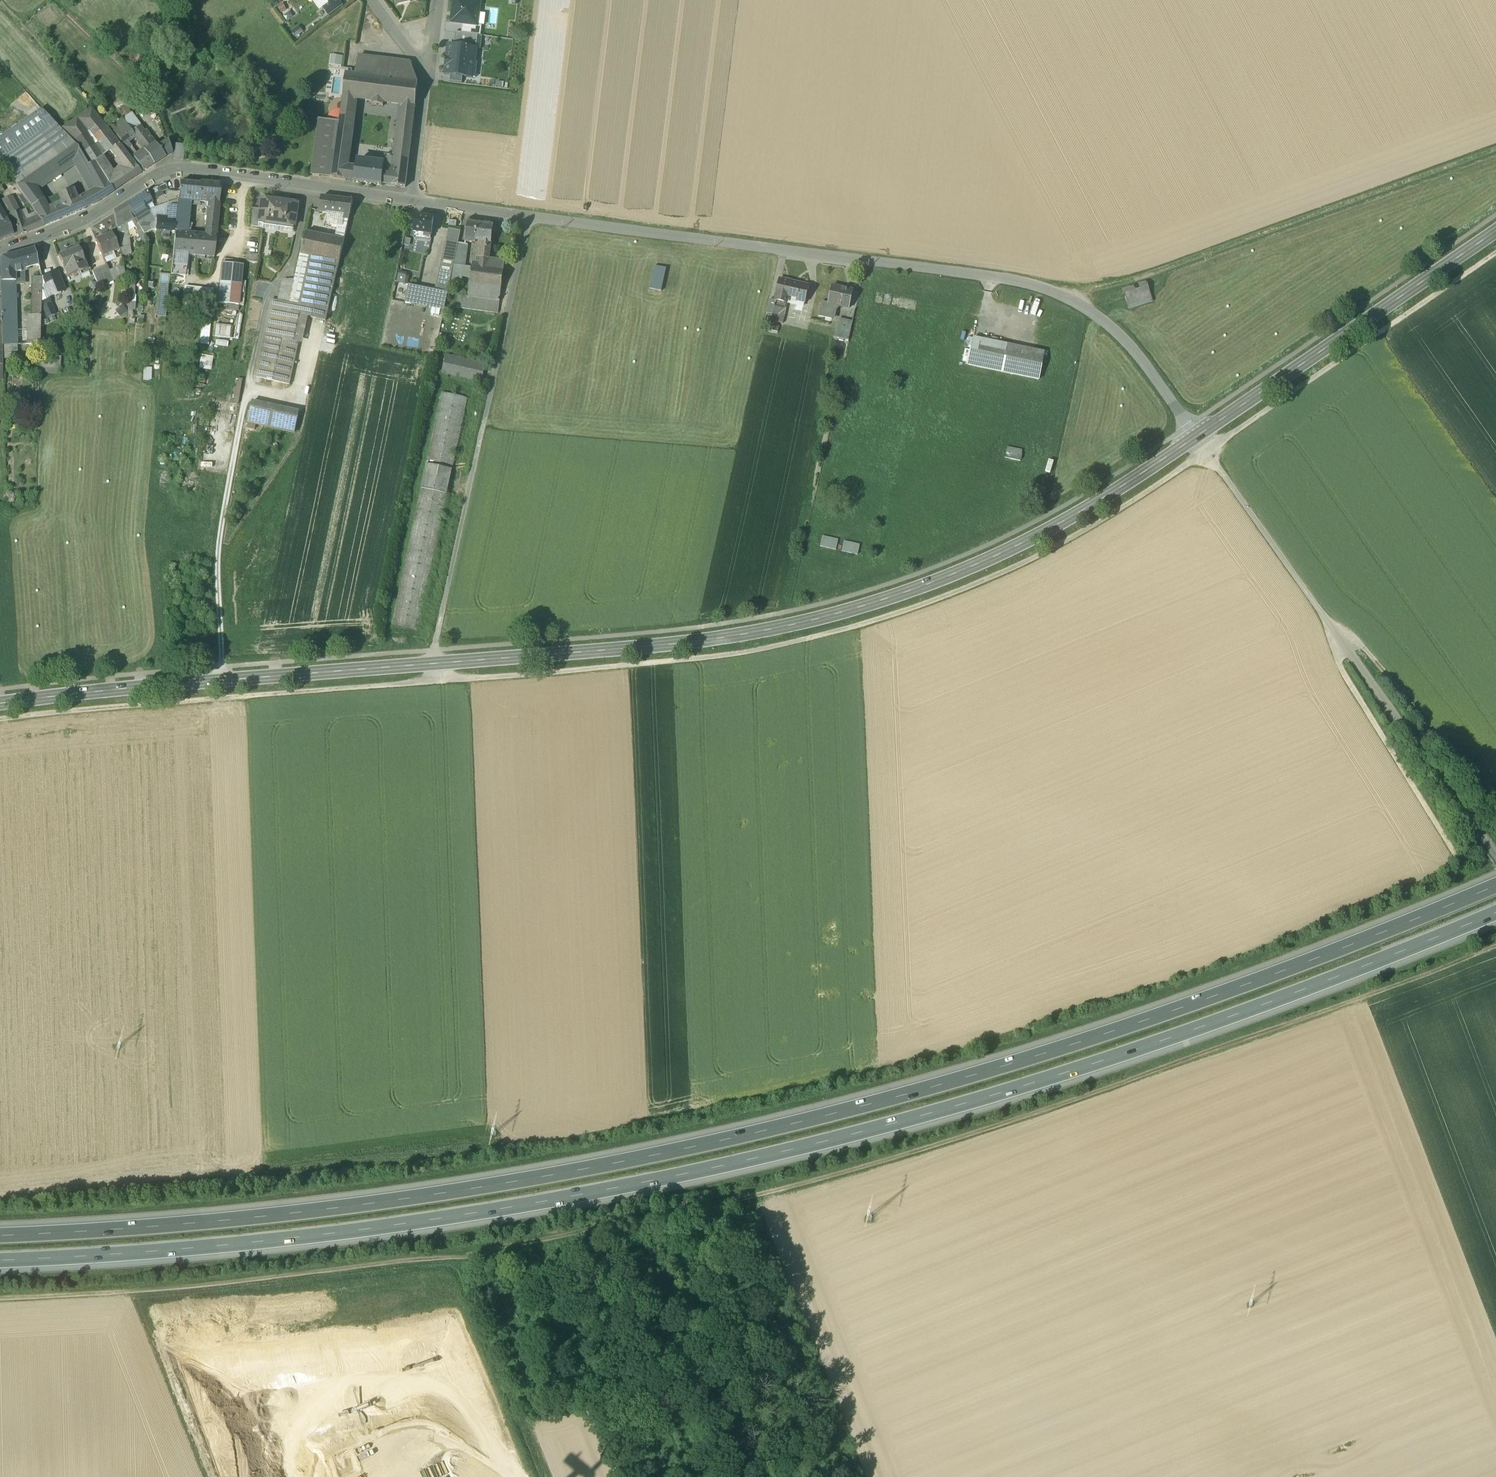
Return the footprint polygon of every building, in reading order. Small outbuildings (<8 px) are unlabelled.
[(464,24),(478,26),(481,1),(474,0),(454,0),(452,22),(464,24)] [(329,4),(324,8),(330,16),(343,7),(339,2),(332,7),(329,4)] [(480,35),(481,26),(478,26),(464,24),(463,33),(480,35)] [(456,32),(454,46),(477,49),(478,35),(456,32)] [(454,46),(449,46),(445,74),(451,75),(463,76),(476,78),(478,62),(475,61),(477,49),(454,46)] [(344,64),(345,55),(332,54),(331,63),(344,64)] [(410,63),(358,57),(356,76),(417,84),(418,84),(411,63),(410,63)] [(356,76),(347,75),(346,75),(346,76),(344,96),(343,96),(343,98),(373,101),(384,103),(402,105),(415,107),(416,105),(415,105),(415,103),(416,96),(417,94),(416,94),(417,87),(418,85),(418,84),(417,84),(356,76)] [(451,75),(450,82),(462,83),(463,76),(451,75)] [(355,99),(344,98),(340,123),(339,133),(351,135),(355,99)] [(415,107),(402,105),(397,150),(410,152),(410,150),(411,137),(412,137),(412,136),(413,122),(414,122),(414,121),(413,121),(415,107)] [(0,138),(0,163),(1,164),(15,182),(26,174),(63,148),(72,143),(56,125),(42,109),(0,138)] [(91,110),(63,129),(73,142),(80,153),(94,143),(103,156),(111,151),(119,145),(111,134),(91,110)] [(319,120),(311,176),(319,177),(327,121),(319,120)] [(111,130),(116,136),(124,146),(127,143),(135,137),(131,133),(122,121),(111,130)] [(327,121),(319,177),(333,179),(339,133),(340,123),(327,121)] [(147,138),(139,127),(131,133),(135,137),(145,151),(155,144),(149,136),(147,138)] [(351,135),(339,133),(333,179),(354,182),(356,169),(346,167),(351,135)] [(168,141),(158,148),(165,158),(172,153),(168,141)] [(73,142),(72,143),(63,148),(73,162),(74,162),(79,172),(83,170),(88,167),(80,153),(73,142)] [(94,143),(80,153),(88,167),(94,163),(100,159),(103,156),(94,143)] [(145,151),(144,152),(154,165),(165,158),(158,148),(155,144),(145,151)] [(184,145),(176,144),(174,159),(183,160),(184,145)] [(119,145),(111,151),(117,159),(116,159),(117,160),(123,167),(120,170),(123,174),(122,175),(128,183),(141,174),(141,173),(119,145)] [(135,153),(131,147),(130,148),(127,150),(132,156),(136,153),(135,153)] [(63,148),(26,174),(36,188),(73,162),(63,148)] [(410,152),(397,150),(392,186),(406,188),(406,187),(405,187),(407,176),(407,175),(408,163),(409,163),(409,162),(408,162),(410,152)] [(144,152),(134,159),(143,172),(154,165),(144,152)] [(396,157),(386,155),(385,166),(385,167),(388,167),(387,173),(390,173),(394,173),(396,157)] [(109,170),(100,159),(94,163),(102,174),(109,170)] [(383,166),(358,163),(358,162),(357,162),(356,169),(354,182),(354,183),(355,183),(381,186),(382,186),(382,185),(392,186),(394,173),(390,173),(387,173),(388,167),(385,167),(385,166),(383,165),(383,166)] [(102,174),(94,163),(88,167),(83,170),(95,192),(100,202),(114,192),(108,184),(102,174)] [(115,179),(109,170),(102,174),(108,184),(115,179)] [(36,188),(26,174),(15,182),(14,183),(22,194),(29,204),(32,208),(42,201),(35,189),(36,188)] [(115,179),(108,184),(114,192),(128,183),(122,175),(115,179)] [(201,185),(180,183),(178,200),(188,201),(200,202),(200,200),(199,200),(201,185)] [(221,185),(201,183),(201,185),(199,200),(200,200),(208,200),(207,212),(218,213),(221,185)] [(165,184),(148,192),(148,191),(147,192),(149,197),(151,201),(163,195),(162,193),(168,190),(165,184)] [(71,190),(58,196),(63,208),(67,217),(93,206),(93,205),(88,196),(77,202),(71,190)] [(95,192),(88,196),(93,205),(97,203),(100,202),(95,192)] [(146,192),(140,197),(152,216),(137,223),(140,228),(144,234),(151,230),(148,225),(154,222),(154,221),(146,207),(152,203),(151,201),(149,197),(147,192),(146,192)] [(24,207),(29,204),(22,194),(18,197),(24,207)] [(9,216),(19,212),(12,197),(2,201),(3,202),(8,212),(9,216)] [(140,197),(127,204),(135,218),(137,223),(152,216),(140,197)] [(353,201),(322,197),(320,212),(345,216),(349,216),(350,215),(353,201)] [(280,202),(267,200),(266,198),(263,198),(261,199),(260,202),(262,204),(261,209),(259,221),(277,224),(280,202)] [(188,201),(178,200),(175,233),(176,233),(185,234),(188,201)] [(49,214),(42,201),(32,208),(35,213),(37,217),(44,227),(67,217),(63,208),(49,214)] [(294,204),(280,202),(277,224),(295,226),(298,209),(300,208),(300,205),(298,203),(296,202),(294,204)] [(127,204),(113,212),(116,227),(125,225),(132,221),(135,218),(127,204)] [(261,209),(252,208),(250,226),(259,227),(259,221),(261,209)] [(26,210),(19,212),(23,223),(29,220),(30,220),(29,216),(26,210)] [(9,216),(6,217),(7,220),(13,236),(14,236),(15,238),(27,234),(34,231),(29,220),(23,223),(19,212),(9,216)] [(218,213),(207,212),(205,235),(216,236),(218,213)] [(344,220),(341,219),(337,239),(344,240),(347,229),(349,216),(345,216),(344,220)] [(434,218),(416,216),(414,233),(431,235),(434,218)] [(30,220),(29,220),(34,231),(44,227),(37,217),(30,220)] [(137,223),(135,218),(132,221),(137,230),(140,228),(137,223)] [(13,236),(7,220),(0,223),(0,241),(13,236)] [(175,221),(157,220),(156,231),(174,232),(175,221)] [(493,227),(478,225),(478,224),(468,223),(465,242),(482,245),(480,259),(489,260),(489,259),(493,227)] [(125,225),(116,227),(120,247),(130,246),(128,230),(126,231),(125,225)] [(461,232),(449,229),(446,241),(458,243),(461,232)] [(316,234),(306,232),(301,254),(319,258),(323,236),(316,235),(316,234)] [(185,234),(176,233),(174,254),(188,256),(196,256),(198,235),(185,234)] [(112,234),(96,241),(102,257),(118,250),(112,234)] [(205,235),(198,235),(196,256),(214,258),(216,236),(205,235)] [(337,239),(323,236),(319,258),(339,262),(343,246),(344,240),(337,239)] [(458,243),(446,241),(443,258),(455,260),(456,252),(458,243)] [(468,245),(458,243),(456,252),(467,254),(468,245)] [(120,247),(121,254),(131,253),(130,246),(120,247)] [(79,248),(59,256),(68,277),(88,269),(79,248)] [(34,250),(0,259),(0,260),(0,269),(1,282),(16,281),(25,281),(25,271),(24,269),(38,266),(34,250)] [(467,254),(456,252),(455,260),(454,265),(465,267),(467,254)] [(188,256),(174,254),(173,264),(187,265),(188,256)] [(259,256),(248,254),(247,262),(257,263),(259,256)] [(290,304),(290,305),(302,307),(313,310),(328,314),(339,262),(319,258),(301,254),(294,283),(290,304)] [(455,260),(443,258),(440,273),(451,276),(452,275),(454,265),(455,260)] [(505,261),(489,259),(489,260),(480,259),(479,268),(503,272),(505,261)] [(187,265),(173,264),(172,275),(186,276),(187,265)] [(242,266),(222,264),(218,304),(238,306),(242,266)] [(109,271),(108,271),(111,278),(113,282),(125,276),(123,265),(109,271)] [(465,267),(454,265),(452,275),(462,277),(470,278),(472,268),(465,267)] [(107,266),(92,272),(97,283),(111,278),(108,271),(109,271),(107,266)] [(666,269),(655,266),(650,289),(661,291),(666,269)] [(479,268),(472,268),(470,278),(470,283),(501,288),(503,272),(479,268)] [(399,273),(397,283),(406,284),(408,275),(399,273)] [(451,276),(440,273),(436,290),(448,293),(450,281),(451,276)] [(58,274),(42,279),(41,300),(48,297),(64,291),(58,274)] [(42,278),(33,276),(32,316),(41,315),(41,304),(41,300),(42,279),(42,278)] [(791,282),(780,279),(775,301),(787,304),(788,300),(787,300),(791,282)] [(16,281),(1,282),(2,307),(2,317),(1,317),(2,346),(11,346),(17,346),(17,345),(18,345),(16,281)] [(294,283),(283,281),(278,302),(290,304),(294,283)] [(809,286),(791,282),(787,300),(788,300),(805,304),(809,286)] [(501,288),(470,283),(468,297),(500,302),(501,288)] [(1146,283),(1123,291),(1125,298),(1149,290),(1146,283)] [(169,316),(170,284),(160,284),(159,316),(169,316)] [(436,290),(408,285),(405,301),(444,309),(448,293),(436,290)] [(853,291),(831,286),(828,304),(835,306),(849,309),(853,291)] [(212,290),(184,287),(183,300),(211,303),(212,290)] [(1149,290),(1125,298),(1128,310),(1152,302),(1149,290)] [(500,302),(468,297),(458,295),(457,308),(498,314),(500,302)] [(278,302),(271,300),(254,377),(289,385),(299,342),(295,341),(295,342),(282,339),(290,305),(290,304),(278,302)] [(775,301),(770,300),(767,313),(772,314),(775,301)] [(43,321),(45,326),(56,321),(55,316),(57,316),(51,301),(41,304),(41,307),(47,319),(43,321)] [(787,304),(775,301),(772,314),(784,317),(787,304)] [(828,304),(821,302),(818,317),(832,320),(835,306),(828,304)] [(302,307),(290,305),(282,339),(295,342),(295,341),(302,307)] [(328,314),(313,310),(311,318),(326,321),(328,314)] [(784,317),(772,314),(771,321),(783,324),(784,317)] [(41,315),(32,316),(29,315),(28,345),(40,344),(41,315)] [(852,323),(838,320),(834,337),(848,340),(852,323)] [(216,326),(215,336),(229,338),(230,327),(216,326)] [(212,329),(203,328),(202,343),(211,343),(212,329)] [(1044,353),(974,338),(968,365),(1039,380),(1044,353)] [(11,346),(2,346),(2,359),(11,359),(11,346)] [(39,373),(59,375),(62,347),(40,346),(39,373)] [(486,364),(446,355),(442,373),(481,383),(486,364)] [(213,358),(201,356),(200,369),(211,371),(213,358)] [(242,402),(244,379),(238,378),(236,402),(242,402)] [(467,399),(442,393),(393,625),(418,630),(467,399)] [(300,411),(254,401),(249,422),(295,433),(300,411)] [(1022,451),(1007,448),(1005,458),(1020,461),(1022,451)] [(838,540),(823,537),(821,546),(836,550),(838,540)] [(860,545),(844,541),(842,551),(858,555),(860,545)]
